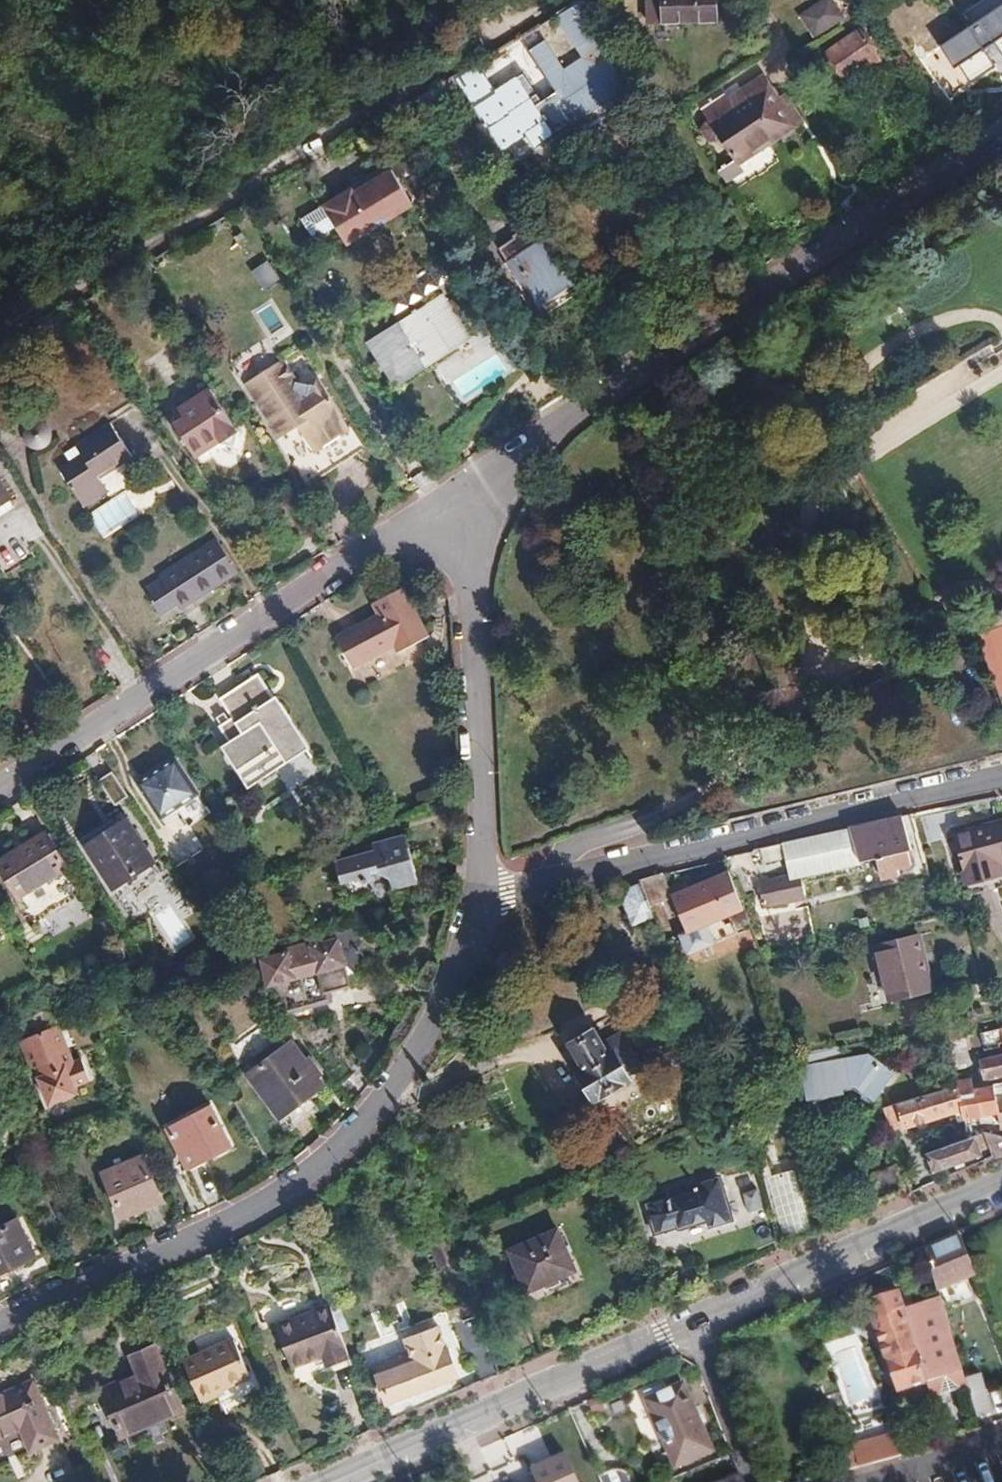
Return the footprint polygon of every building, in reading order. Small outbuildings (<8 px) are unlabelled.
[(472,41),(527,124),(584,88),(575,75),(587,67),(542,0),(538,0),(515,15),(544,58),(522,73),(492,29),(472,41)] [(623,21),(675,21),(675,0),(623,0),(623,21)] [(934,22),(948,44),(954,40),(965,57),(1001,32),(1001,30),(982,0),(966,0),(934,22)] [(817,28),(784,50),(802,76),(819,65),(816,60),(831,49),(817,28)] [(866,30),(828,54),(846,84),(885,60),(866,30)] [(461,96),(442,107),(467,145),(492,128),(501,141),(527,124),(472,41),(467,44),(509,108),(488,122),(482,112),(490,106),(476,85),(467,91),(463,84),(457,88),(461,96)] [(427,68),(420,73),(439,104),(447,99),(427,68)] [(686,93),(663,108),(699,162),(753,125),(728,86),(695,107),(686,93)] [(310,246),(376,206),(354,171),(317,194),(315,190),(287,208),(310,246)] [(508,236),(469,262),(481,280),(485,277),(502,302),(536,280),(508,236)] [(254,273),(268,292),(284,279),(270,261),(254,273)] [(402,296),(360,324),(337,339),(365,382),(431,339),(402,296)] [(262,349),(245,360),(260,384),(273,385),(281,379),(262,349)] [(278,452),(312,429),(303,416),(305,415),(281,379),(273,385),(260,384),(245,360),(209,385),(245,438),(261,427),(266,427),(266,434),(278,452)] [(501,412),(528,394),(510,367),(483,384),(501,412)] [(156,404),(162,413),(139,429),(159,459),(183,444),(200,447),(203,433),(201,431),(175,391),(156,404)] [(43,450),(50,460),(27,473),(52,512),(75,498),(66,484),(99,463),(77,428),(43,450)] [(91,513),(106,537),(143,514),(128,490),(91,513)] [(203,573),(181,541),(125,579),(129,585),(112,596),(125,616),(142,606),(145,611),(203,573)] [(342,603),(350,618),(306,640),(319,666),(363,644),(368,654),(394,639),(369,589),(342,603)] [(188,699),(199,717),(186,726),(194,737),(188,741),(199,759),(239,733),(247,746),(265,735),(226,673),(188,699)] [(143,760),(107,784),(130,820),(167,795),(143,760)] [(911,858),(915,869),(925,867),(911,818),(903,819),(913,854),(911,858)] [(911,858),(913,854),(903,819),(783,846),(790,877),(759,884),(757,875),(743,878),(747,893),(759,889),(764,908),(806,898),(803,887),(865,872),(868,885),(903,876),(902,872),(915,869),(911,858)] [(956,836),(970,886),(1001,877),(1001,822),(956,836)] [(95,823),(55,849),(89,900),(128,874),(95,823)] [(0,844),(0,892),(36,869),(14,835),(0,844)] [(333,853),(296,861),(304,905),(326,901),(324,890),(330,880),(340,878),(347,883),(350,896),(374,890),(364,839),(331,846),(333,853)] [(648,912),(672,901),(662,877),(637,885),(638,888),(648,912)] [(741,916),(724,880),(678,899),(681,904),(672,908),(685,940),(741,916)] [(638,888),(622,897),(635,927),(651,919),(648,912),(638,888)] [(254,954),(231,960),(236,976),(246,974),(310,958),(305,938),(253,951),(254,954)] [(894,1003),(934,993),(921,939),(881,949),(894,1003)] [(267,991),(287,1020),(327,1010),(325,1000),(352,994),(343,960),(287,975),(269,978),(272,990),(267,991)] [(15,1029),(21,1044),(60,1028),(54,1013),(15,1029)] [(37,1066),(42,1080),(39,1081),(50,1109),(77,1098),(73,1089),(90,1082),(81,1059),(73,1062),(60,1028),(21,1044),(30,1069),(37,1066)] [(626,1052),(618,1036),(598,1047),(592,1035),(572,1047),(586,1073),(580,1076),(593,1099),(625,1083),(613,1059),(626,1052)] [(811,1068),(804,1070),(809,1100),(846,1092),(845,1087),(857,1084),(878,1098),(893,1075),(869,1057),(863,1058),(860,1045),(858,1046),(841,1049),(809,1055),(811,1068)] [(278,1118),(319,1088),(288,1046),(248,1076),(278,1118)] [(980,1061),(983,1078),(1001,1074),(1001,1057),(980,1061)] [(36,1082),(39,1081),(42,1080),(37,1066),(30,1069),(36,1082)] [(996,1125),(1001,1126),(1001,1086),(973,1091),(970,1077),(954,1080),(955,1085),(960,1111),(962,1118),(994,1113),(996,1125)] [(882,1107),(889,1132),(960,1111),(955,1085),(882,1107)] [(185,1174),(227,1152),(204,1109),(163,1131),(185,1174)] [(981,1134),(972,1136),(977,1149),(986,1146),(981,1134)] [(981,1134),(986,1146),(990,1159),(1001,1153),(1001,1138),(981,1134)] [(931,1173),(979,1155),(977,1149),(972,1136),(966,1139),(925,1153),(931,1173)] [(118,1218),(157,1202),(140,1159),(101,1175),(118,1218)] [(907,1195),(898,1164),(871,1176),(875,1188),(863,1193),(871,1211),(907,1195)] [(796,1175),(767,1184),(785,1243),(815,1234),(796,1175)] [(709,1230),(733,1223),(720,1180),(719,1177),(696,1184),(697,1189),(646,1204),(654,1233),(674,1227),(676,1233),(707,1224),(709,1230)] [(729,1177),(720,1180),(733,1223),(743,1219),(758,1201),(729,1177)] [(0,1230),(0,1278),(31,1261),(13,1224),(0,1230)] [(520,1295),(568,1273),(551,1232),(503,1253),(520,1295)] [(936,1294),(974,1279),(959,1239),(924,1254),(936,1294)] [(426,1248),(436,1273),(452,1266),(443,1241),(426,1248)] [(871,1323),(897,1396),(929,1385),(960,1374),(937,1299),(871,1323)] [(319,1362),(324,1375),(346,1366),(326,1311),(271,1333),(287,1374),(319,1362)] [(407,1355),(439,1343),(434,1331),(403,1344),(407,1355)] [(384,1406),(452,1379),(439,1343),(407,1355),(411,1367),(384,1378),(385,1381),(376,1384),(384,1406)] [(212,1399),(224,1395),(246,1385),(230,1349),(181,1369),(199,1411),(214,1404),(212,1399)] [(119,1438),(124,1437),(158,1420),(177,1412),(158,1368),(100,1394),(119,1438)] [(960,1374),(929,1385),(933,1399),(964,1388),(963,1383),(960,1374)] [(964,1388),(974,1420),(988,1415),(977,1378),(963,1383),(964,1388)] [(671,1467),(707,1452),(678,1386),(662,1392),(667,1404),(646,1413),(671,1467)] [(667,1404),(662,1392),(641,1401),(646,1413),(667,1404)] [(0,1409),(0,1450),(21,1441),(31,1464),(57,1452),(31,1395),(0,1409)] [(226,1399),(224,1395),(212,1399),(214,1404),(226,1399)] [(166,1436),(158,1420),(124,1437),(130,1452),(166,1436)] [(862,1436),(848,1441),(858,1472),(905,1459),(895,1431),(863,1441),(862,1436)] [(569,1451),(534,1467),(543,1481),(583,1481),(569,1451)] [(593,1480),(594,1481),(623,1481),(621,1478),(619,1475),(616,1473),(613,1473),(611,1473),(593,1480)]
